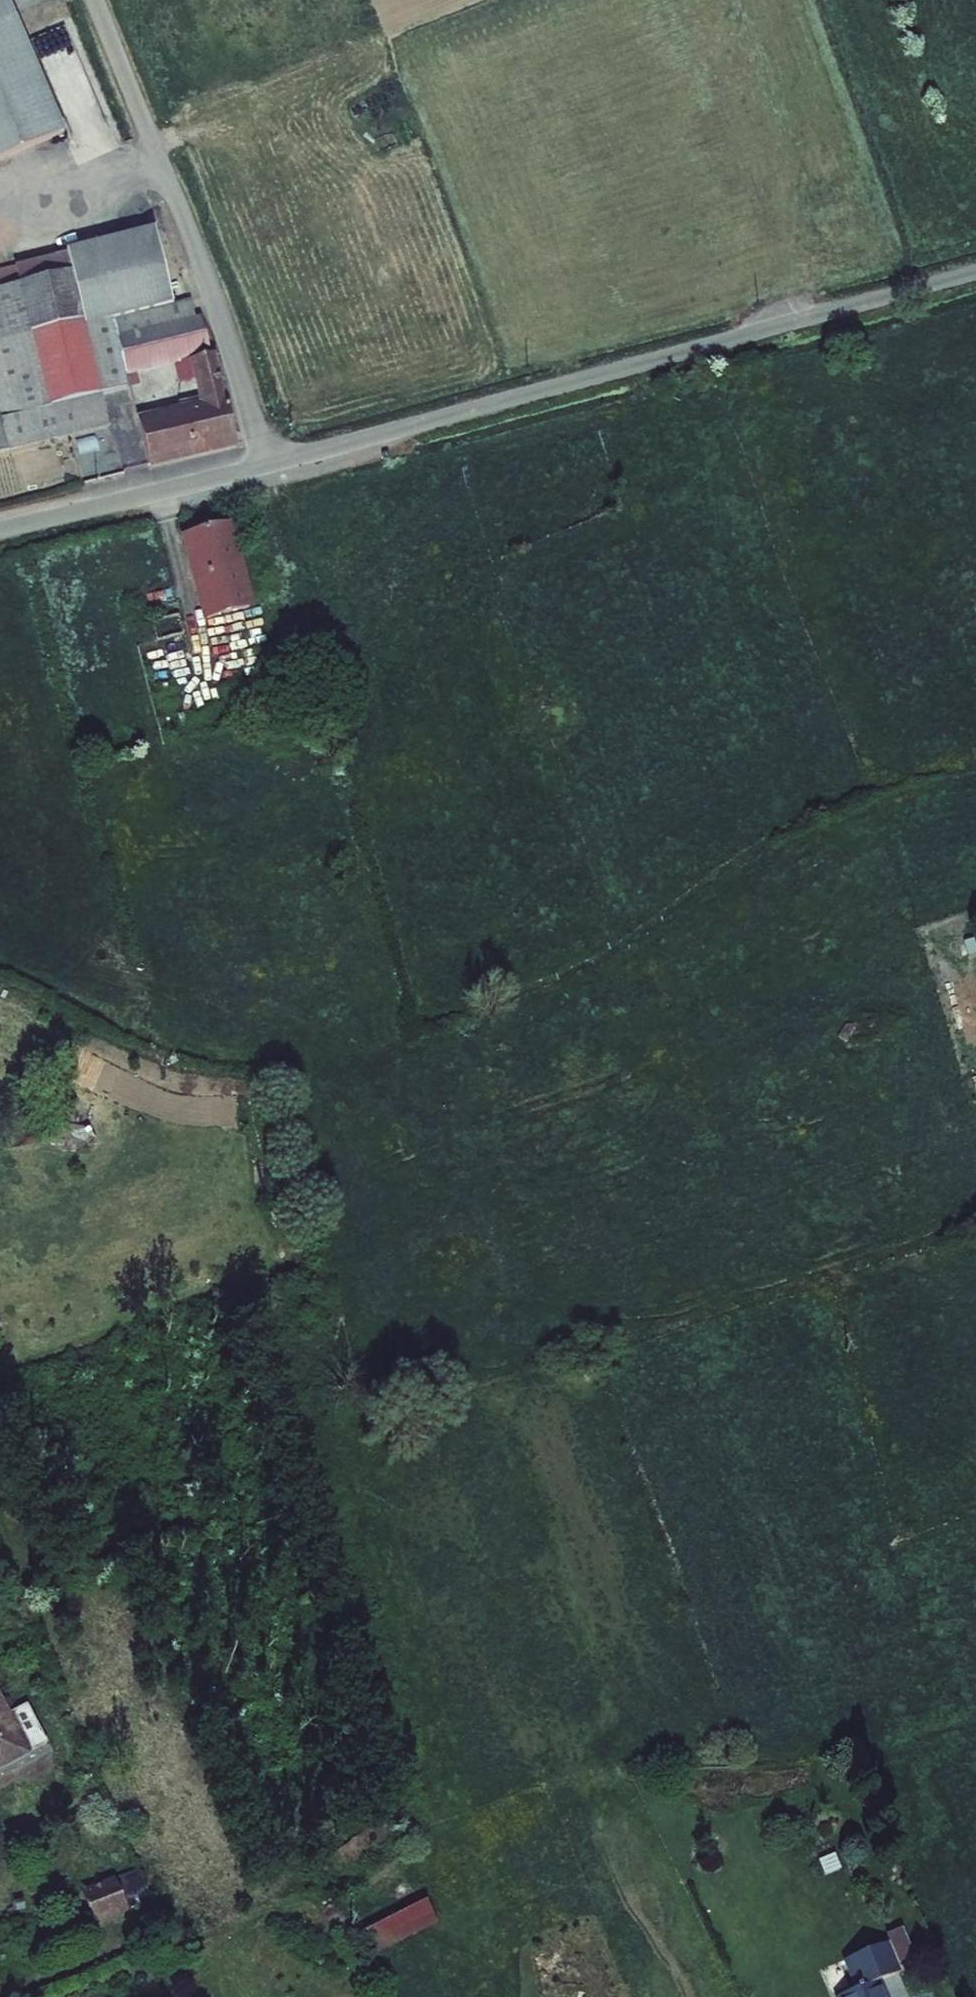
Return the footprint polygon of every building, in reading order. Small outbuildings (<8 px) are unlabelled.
[(66,131),(12,0),(0,0),(0,158),(66,131)] [(205,331),(200,316),(196,316),(191,299),(172,304),(153,226),(64,248),(65,252),(0,268),(0,450),(107,426),(102,394),(128,387),(125,375),(119,353),(205,331)] [(173,363),(188,359),(211,353),(205,331),(119,353),(125,375),(137,372),(173,363)] [(211,353),(188,359),(193,379),(198,400),(136,416),(148,466),(236,446),(215,352),(211,353)] [(188,359),(173,363),(178,383),(193,379),(188,359)] [(125,375),(128,387),(140,384),(137,372),(125,375)] [(232,521),(180,535),(202,620),(254,607),(232,521)] [(46,1124),(38,1137),(42,1143),(65,1142),(65,1147),(72,1147),(73,1143),(91,1145),(97,1137),(89,1127),(46,1124)] [(31,1755),(30,1753),(47,1744),(26,1705),(9,1714),(0,1697),(0,1771),(31,1755)] [(814,1847),(819,1860),(833,1855),(828,1841),(814,1847)] [(819,1860),(818,1861),(824,1877),(841,1870),(835,1854),(833,1855),(819,1860)] [(138,1871),(114,1881),(127,1911),(151,1901),(138,1871)] [(114,1881),(114,1879),(80,1893),(93,1927),(128,1912),(127,1911),(114,1881)] [(428,1900),(363,1929),(373,1952),(438,1924),(428,1900)] [(888,1944),(897,1965),(915,1958),(901,1928),(885,1936),(888,1944)] [(888,1944),(842,1963),(854,1993),(842,1996),(885,1996),(879,1984),(901,1974),(897,1965),(888,1944)]
